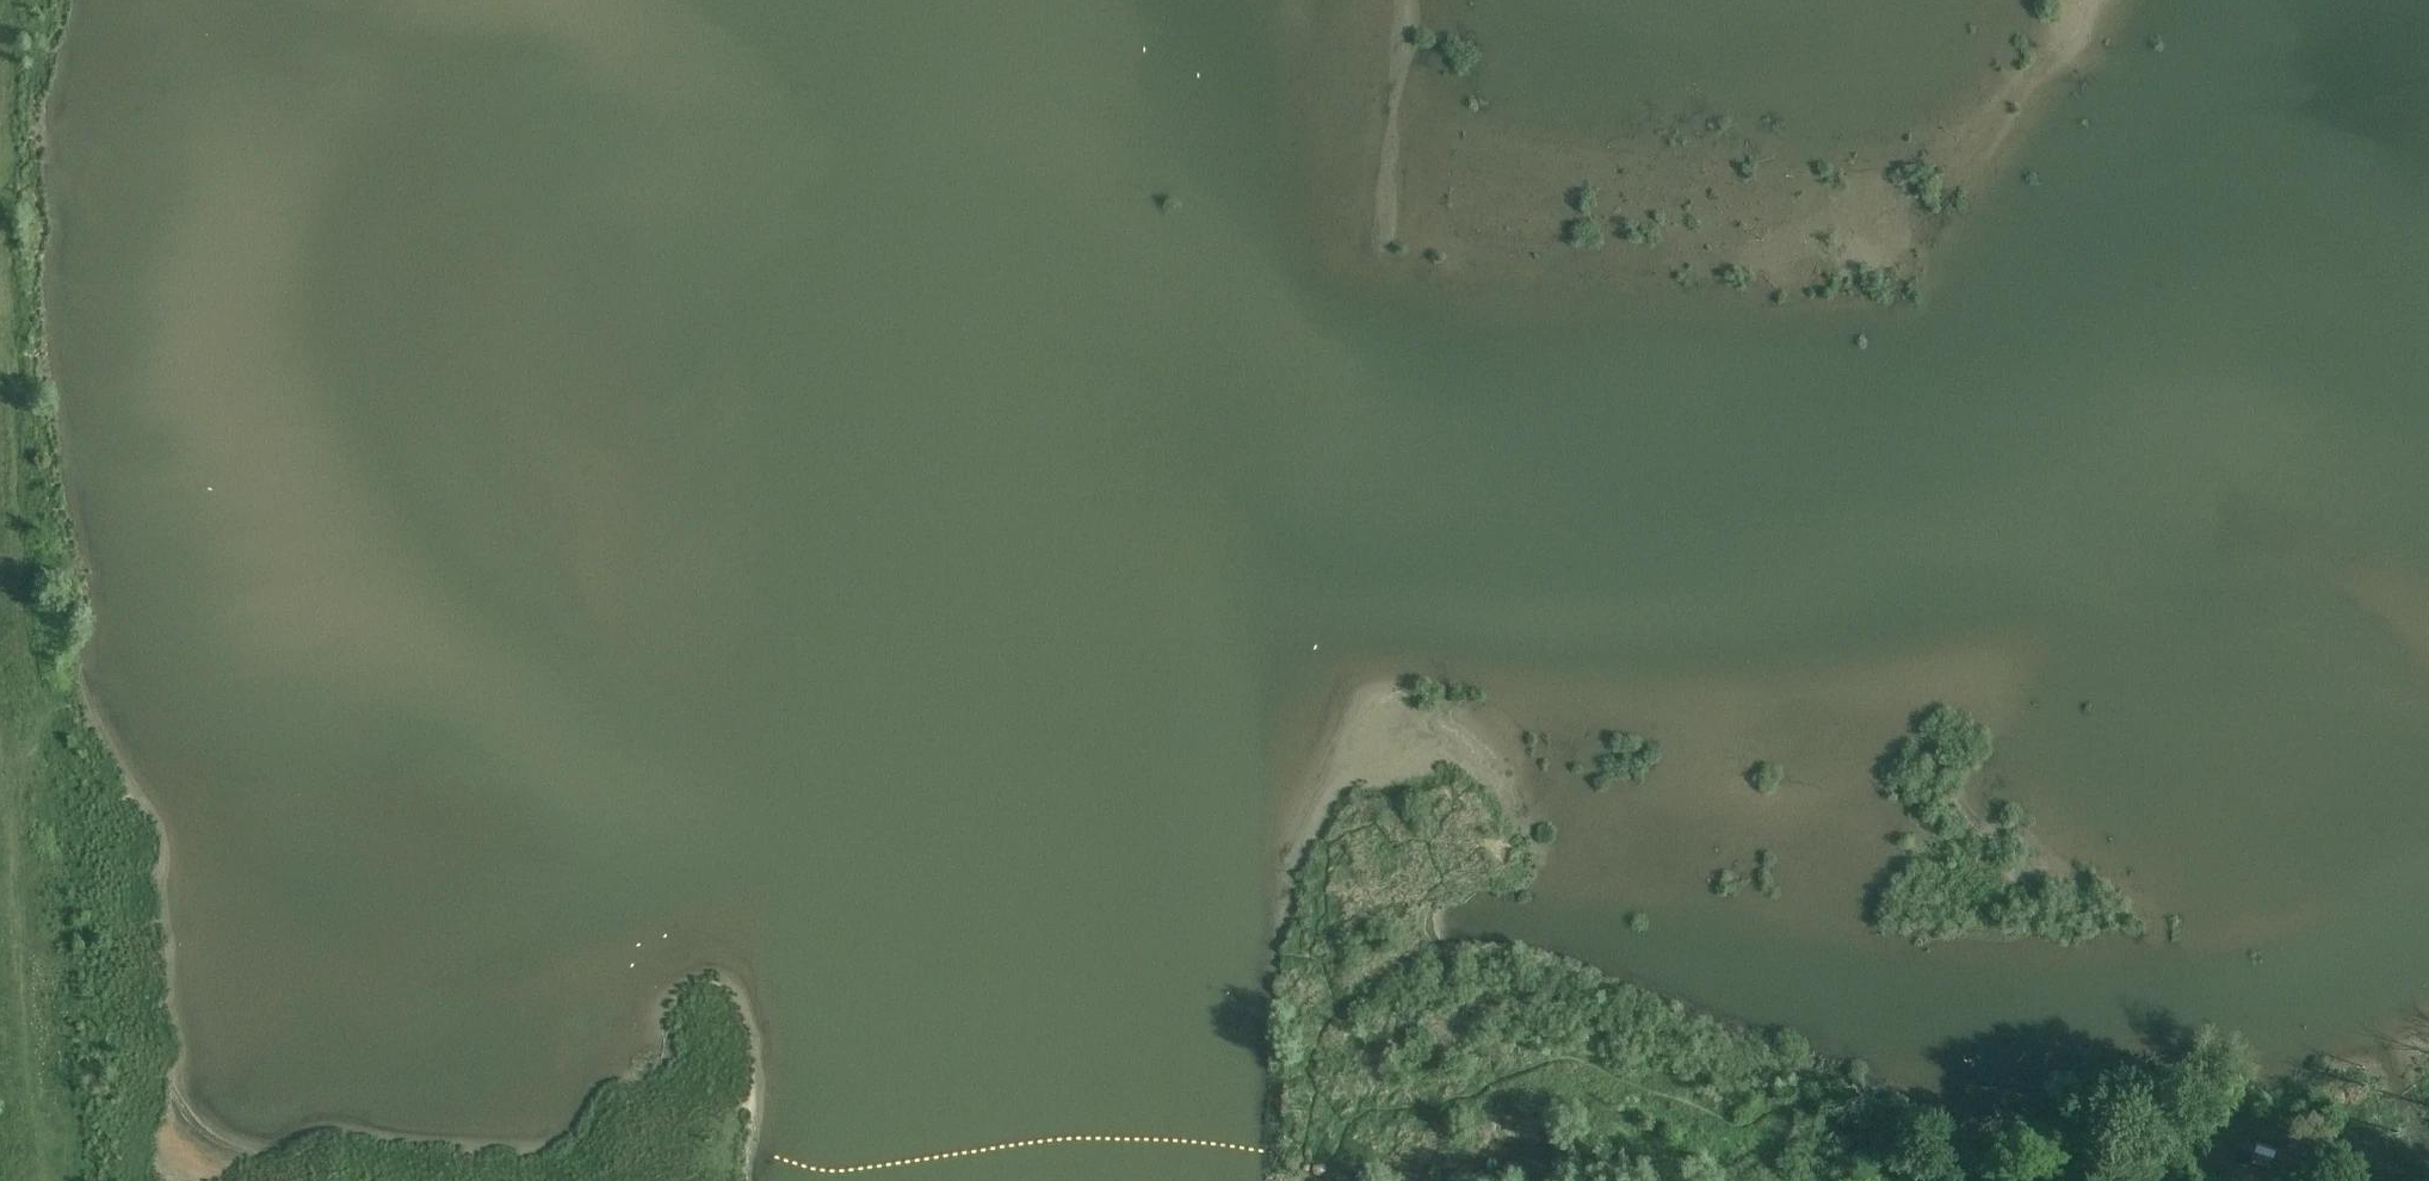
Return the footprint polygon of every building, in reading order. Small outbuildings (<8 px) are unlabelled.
[(2250,1129),(2245,1155),(2247,1155),(2245,1163),(2249,1164),(2249,1166),(2259,1168),(2257,1180),(2288,1180),(2293,1144),(2273,1141),(2274,1132),(2250,1129)]
